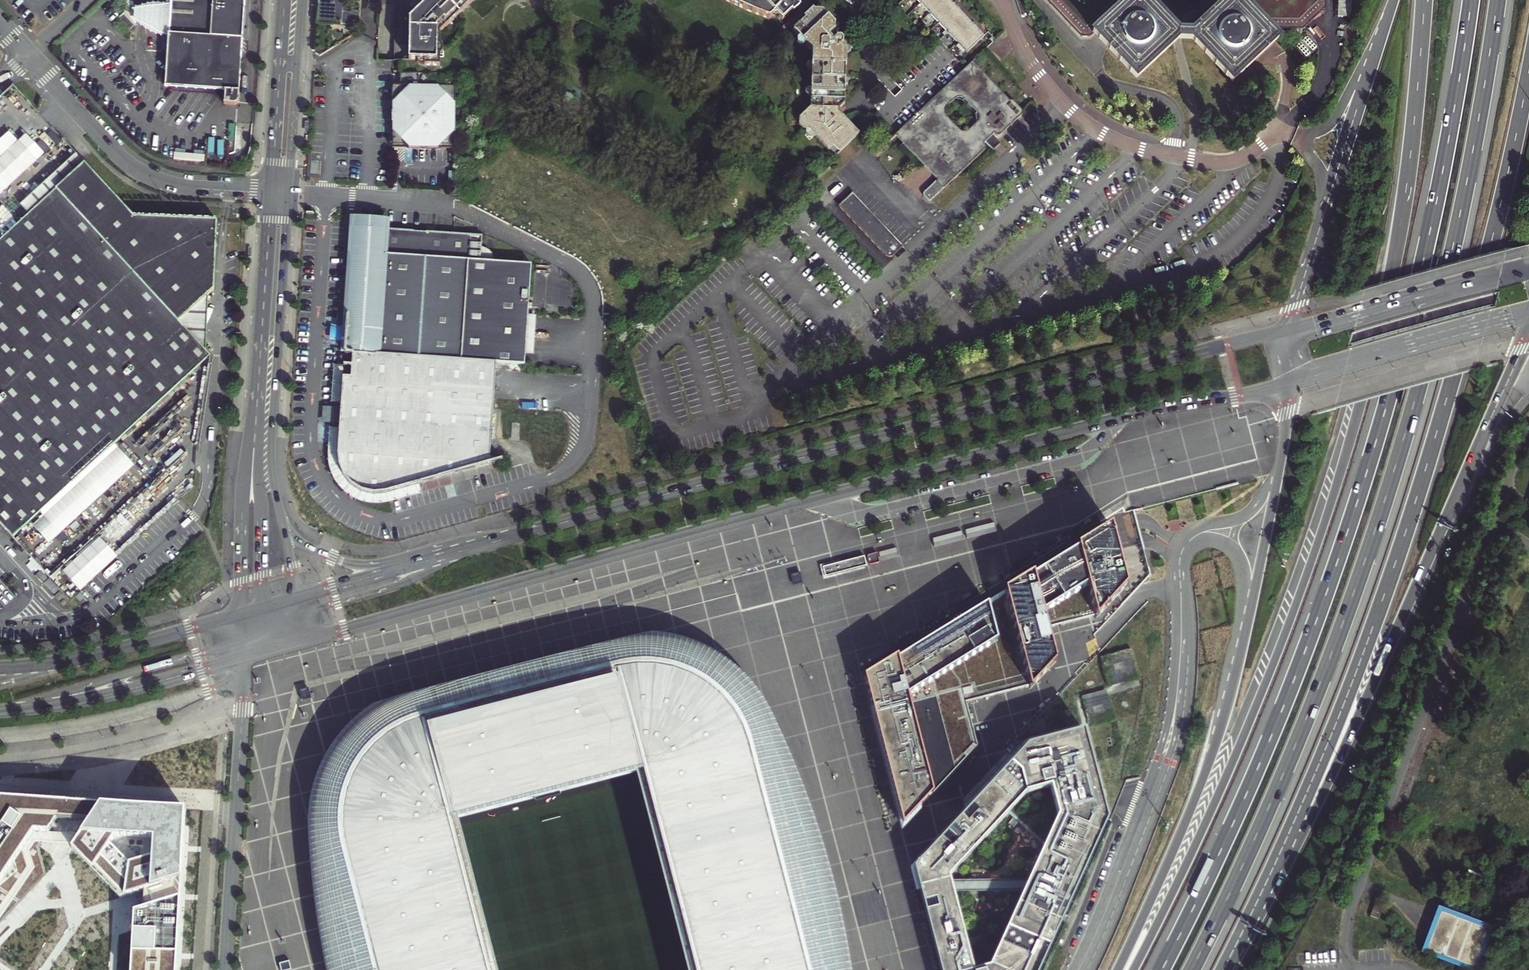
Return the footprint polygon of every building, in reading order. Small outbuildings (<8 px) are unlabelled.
[(173,2),(171,37),(170,55),(168,88),(228,92),(227,105),(240,106),(248,0),(173,0),(173,2)] [(403,28),(407,34),(406,60),(426,60),(426,67),(442,67),(442,58),(446,58),(447,49),(443,50),(443,31),(446,30),(477,0),(432,0),(403,28)] [(734,5),(768,19),(770,18),(775,18),(780,23),(791,12),(798,5),(793,0),(726,0),(734,5)] [(985,36),(976,26),(952,0),(919,0),(968,52),(985,36)] [(1062,13),(1082,34),(1091,35),(1092,34),(1137,80),(1178,40),(1192,41),(1232,83),(1277,41),(1275,35),(1267,26),(1303,27),(1324,7),(1325,0),(1225,0),(1192,32),(1179,32),(1149,0),(1049,0),(1062,13)] [(1352,0),(1339,0),(1338,16),(1351,16),(1352,0)] [(165,37),(171,37),(173,2),(168,2),(147,6),(140,7),(139,23),(145,26),(165,37)] [(801,8),(798,5),(791,12),(793,15),(801,8)] [(139,23),(140,7),(128,6),(127,11),(120,17),(131,30),(139,23)] [(860,132),(845,116),(840,111),(837,111),(837,106),(840,106),(845,102),(846,51),(849,51),(851,48),(851,41),(848,38),(843,38),(840,40),(835,34),(834,26),(817,8),(792,32),(812,53),(811,108),(800,118),(829,148),(830,147),(837,154),(860,132)] [(1318,46),(1306,33),(1297,42),(1309,54),(1318,46)] [(1021,66),(999,41),(994,44),(990,49),(988,51),(1010,74),(1012,72),(1022,74),(1021,66)] [(1009,75),(1010,74),(988,51),(987,52),(1009,75)] [(1012,100),(1011,99),(1009,100),(973,62),(966,68),(897,133),(920,157),(915,162),(910,156),(892,173),(913,196),(934,177),(937,180),(924,191),(923,192),(923,194),(924,196),(927,199),(929,200),(930,200),(932,199),(985,150),(986,146),(985,144),(984,142),(993,134),(995,135),(998,136),(1001,135),(1023,114),(1023,113),(1022,111),(1012,100)] [(456,86),(394,85),(394,129),(394,147),(455,147),(456,86)] [(23,205),(32,215),(88,164),(80,154),(23,205)] [(16,229),(0,244),(0,518),(18,537),(42,514),(10,480),(124,376),(162,341),(182,322),(211,297),(217,291),(219,221),(137,218),(88,164),(32,215),(16,229)] [(23,205),(0,180),(0,212),(16,229),(32,215),(23,205)] [(0,212),(0,244),(16,229),(0,212)] [(355,354),(496,364),(524,366),(526,346),(528,315),(532,265),(496,263),(482,262),(483,248),(484,237),(387,230),(388,223),(370,221),(370,219),(355,218),(347,327),(346,341),(345,353),(355,354)] [(488,250),(483,248),(482,262),(496,263),(496,260),(494,255),(492,253),(488,250)] [(182,322),(208,350),(211,297),(182,322)] [(536,316),(528,315),(526,346),(534,347),(536,316)] [(182,322),(162,341),(194,374),(213,356),(208,350),(182,322)] [(334,340),(346,341),(347,327),(334,326),(334,340)] [(155,411),(194,374),(162,341),(124,376),(155,411)] [(496,364),(355,354),(354,378),(344,377),(341,407),(340,425),(339,453),(340,465),(345,476),(352,485),(362,491),(375,493),(385,493),(451,475),(489,464),(496,364)] [(332,407),(341,407),(344,377),(344,366),(334,365),(332,407)] [(155,411),(124,376),(10,480),(42,514),(155,411)] [(341,407),(332,407),(321,406),(320,423),(331,424),(340,425),(341,407)] [(331,424),(329,445),(329,453),(331,469),(335,479),(343,489),(356,499),(372,503),(384,502),(392,500),(454,485),(451,475),(385,493),(375,493),(362,491),(352,485),(345,476),(340,465),(339,453),(340,425),(331,424)] [(994,523),(965,530),(968,539),(997,532),(994,523)] [(895,658),(864,677),(903,826),(919,808),(932,794),(977,746),(972,724),(966,704),(966,702),(995,694),(1027,686),(1030,689),(1039,679),(1049,668),(1056,661),(1055,658),(1050,639),(1047,628),(1065,623),(1084,618),(1095,615),(1096,618),(1110,603),(1126,586),(1118,554),(1117,549),(1112,529),(1111,526),(1077,546),(1033,573),(1018,582),(1011,587),(1003,592),(982,605),(945,628),(895,658)] [(961,531),(933,539),(935,548),(964,540),(961,531)] [(794,574),(791,574),(792,580),(794,585),(797,584),(802,583),(801,579),(800,572),(794,574)] [(393,705),(373,716),(363,724),(348,739),(340,750),(340,751),(332,766),(330,765),(322,788),(317,813),(317,840),(320,881),(325,921),(332,960),(334,969),(495,969),(459,822),(642,777),(689,969),(843,969),(837,936),(829,900),(819,860),(791,780),(767,723),(752,699),(736,679),(722,668),(705,656),(685,648),(658,643),(634,642),(635,649),(608,654),(418,703),(396,711),(393,705)] [(1130,650),(1101,658),(1109,687),(1138,680),(1130,650)] [(310,689),(301,691),(302,696),(303,699),(306,698),(312,697),(311,693),(310,689)] [(1106,690),(1081,697),(1089,727),(1114,721),(1106,690)] [(1084,731),(1027,746),(919,860),(912,867),(915,881),(926,924),(930,940),(938,969),(970,969),(950,894),(1020,894),(987,968),(981,969),(1048,969),(1057,948),(1057,947),(1096,853),(1107,825),(1084,731)] [(1,797),(0,799),(0,921),(45,872),(37,845),(54,818),(74,820),(87,820),(71,845),(120,894),(143,888),(142,906),(133,908),(130,969),(176,969),(185,809),(84,803),(1,797)] [(1374,907),(1369,918),(1377,921),(1383,908),(1375,904),(1374,907)] [(1440,913),(1434,927),(1431,938),(1425,952),(1472,969),(1473,969),(1488,931),(1440,913)] [(280,963),(281,969),(289,969),(291,969),(289,961),(280,963)]
